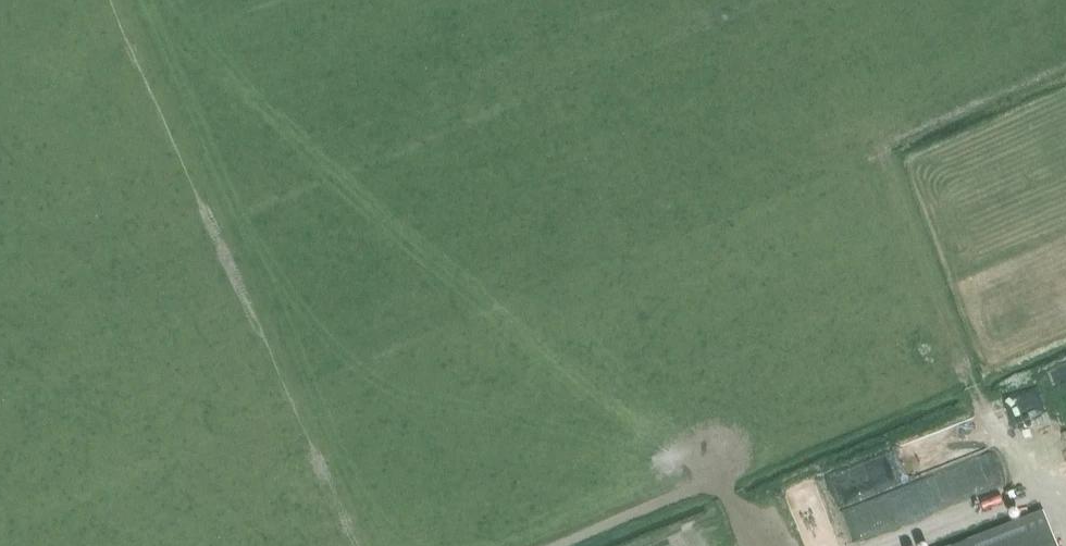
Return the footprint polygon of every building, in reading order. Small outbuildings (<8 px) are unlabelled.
[(1045,513),(959,545),(1058,545),(1045,513)]
